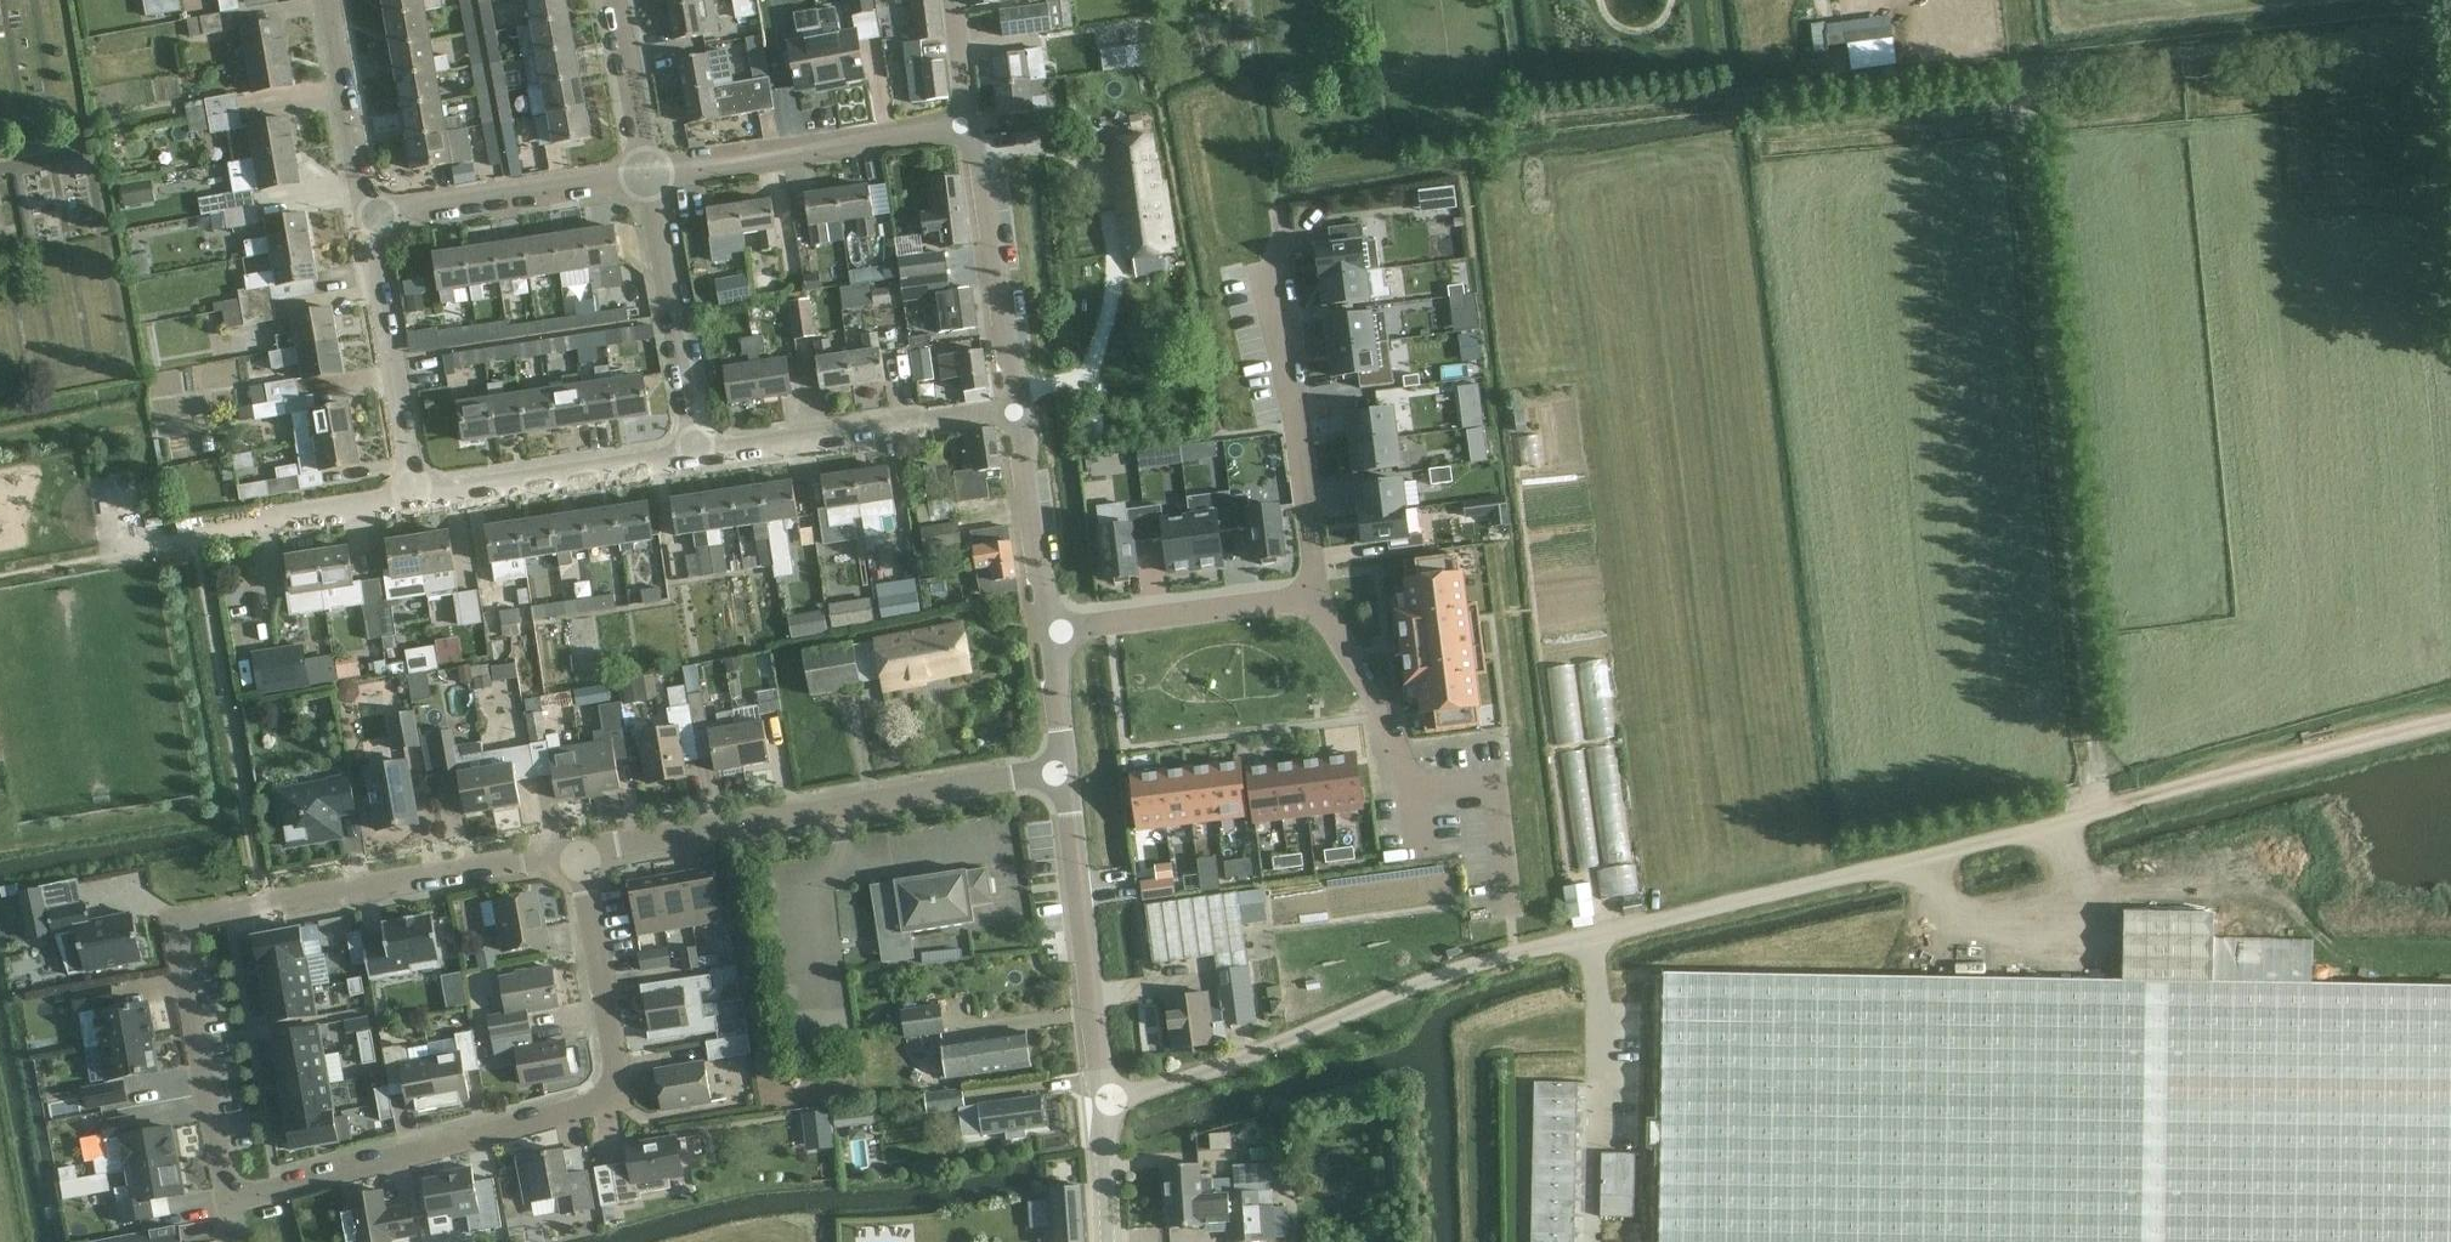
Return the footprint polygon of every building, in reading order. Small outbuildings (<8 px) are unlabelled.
[(147,16),(164,13),(162,0),(144,0),(147,16)] [(387,16),(424,9),(425,12),(444,9),(443,0),(384,0),(387,16)] [(533,25),(569,18),(566,0),(528,0),(533,25)] [(671,10),(714,3),(713,0),(669,0),(671,10)] [(737,21),(758,17),(755,0),(734,0),(737,21)] [(852,16),(874,13),(872,0),(849,0),(852,16)] [(902,29),(904,44),(906,44),(908,43),(916,43),(943,39),(939,0),(922,0),(910,2),(914,28),(902,29)] [(1002,12),(1005,37),(1039,33),(1041,33),(1051,32),(1064,30),(1060,0),(1051,0),(1047,0),(1048,6),(1002,12)] [(472,1),(460,3),(466,33),(477,31),(472,1)] [(491,2),(479,5),(484,34),(496,32),(491,2)] [(671,10),(677,41),(705,36),(705,35),(719,33),(714,3),(671,10)] [(824,40),(829,82),(865,76),(857,34),(841,37),(836,8),(819,11),(824,40)] [(387,16),(392,46),(429,40),(425,12),(424,9),(387,16)] [(790,47),(797,88),(829,82),(824,40),(819,11),(817,12),(817,10),(794,14),(797,33),(802,33),(803,39),(807,38),(808,44),(790,47)] [(190,38),(235,31),(232,13),(187,20),(190,38)] [(533,25),(518,28),(521,43),(535,40),(538,55),(575,48),(569,18),(533,25)] [(233,63),(249,60),(287,54),(281,22),(243,29),(246,46),(231,48),(233,63)] [(477,31),(466,33),(471,64),(483,62),(477,31)] [(496,32),(484,34),(490,64),(501,62),(496,32)] [(392,46),(397,77),(435,70),(435,73),(449,71),(447,57),(433,59),(429,40),(392,46)] [(906,44),(912,102),(948,98),(944,61),(919,64),(916,43),(908,43),(906,44)] [(529,86),(543,84),(580,77),(575,48),(538,55),(524,57),(529,86)] [(1025,51),(991,56),(995,86),(1039,80),(1046,79),(1042,49),(1039,50),(1025,51)] [(709,55),(681,60),(687,94),(715,88),(715,87),(735,84),(729,50),(709,54),(709,55)] [(287,54),(249,60),(255,93),(293,86),(287,54)] [(483,62),(471,64),(477,96),(489,94),(483,62)] [(501,62),(490,64),(495,91),(507,90),(501,62)] [(755,81),(769,79),(768,78),(766,64),(752,67),(755,80),(755,81)] [(397,77),(403,109),(441,103),(435,73),(435,70),(397,77)] [(529,86),(528,86),(534,116),(549,113),(586,107),(580,77),(543,84),(529,86)] [(715,88),(687,94),(692,124),(719,120),(719,119),(774,109),(769,79),(755,81),(755,80),(735,84),(715,87),(715,88)] [(995,86),(999,116),(1033,112),(1047,110),(1045,96),(1041,97),(1039,80),(995,86)] [(507,90),(495,91),(500,121),(512,119),(507,90)] [(236,94),(185,104),(187,119),(239,109),(236,94)] [(482,123),(494,121),(489,94),(477,96),(482,123)] [(441,103),(403,109),(408,136),(409,139),(463,130),(462,127),(461,117),(444,120),(441,103)] [(586,107),(549,113),(555,144),(591,138),(586,107)] [(239,109),(187,119),(190,134),(211,130),(211,134),(227,131),(233,162),(255,158),(255,157),(294,150),(288,119),(249,126),(243,127),(239,109)] [(512,119),(500,121),(507,154),(511,177),(522,175),(518,152),(512,119)] [(487,157),(489,166),(502,164),(494,121),(482,123),(488,157),(487,157)] [(1087,124),(1081,137),(1094,143),(1100,130),(1087,124)] [(463,130),(409,139),(414,170),(452,164),(472,161),(467,129),(463,130)] [(1151,138),(1109,145),(1126,258),(1135,257),(1137,275),(1166,271),(1163,253),(1175,251),(1165,183),(1160,184),(1157,164),(1155,165),(1151,138)] [(233,162),(227,163),(233,193),(253,190),(261,188),(261,191),(300,184),(294,150),(255,157),(255,158),(233,162)] [(941,232),(943,247),(969,244),(960,177),(934,180),(939,212),(923,215),(925,234),(941,232)] [(124,207),(156,202),(152,181),(121,186),(124,207)] [(857,217),(860,239),(876,236),(873,215),(874,215),(870,184),(838,189),(842,220),(857,217)] [(1415,189),(1419,213),(1457,207),(1454,184),(1415,189)] [(810,224),(813,246),(829,244),(826,222),(842,220),(838,189),(805,194),(810,224)] [(222,196),(199,200),(202,217),(225,213),(257,207),(253,190),(233,193),(222,196)] [(759,230),(762,251),(778,249),(775,227),(777,227),(773,200),(740,205),(744,232),(759,230)] [(740,205),(708,209),(712,237),(715,263),(732,260),(731,253),(745,251),(743,232),(744,232),(740,205)] [(257,207),(225,213),(228,230),(260,224),(257,207)] [(270,237),(245,241),(248,257),(255,256),(311,245),(306,213),(267,220),(270,237)] [(1330,247),(1315,249),(1319,279),(1320,278),(1320,277),(1364,272),(1378,270),(1374,241),(1363,242),(1361,225),(1327,229),(1330,247)] [(615,226),(584,231),(590,268),(593,291),(605,289),(601,266),(620,263),(615,226)] [(560,273),(589,268),(590,268),(584,231),(554,235),(560,273)] [(554,235),(525,240),(530,277),(560,273),(554,235)] [(525,240),(495,244),(501,282),(530,277),(525,240)] [(470,286),(473,302),(484,301),(482,284),(501,282),(495,244),(465,249),(471,286),(470,286)] [(214,312),(223,311),(273,302),(273,303),(317,295),(314,279),(317,278),(311,245),(255,256),(261,287),(238,291),(240,299),(213,304),(214,312)] [(440,291),(442,304),(455,303),(453,289),(470,286),(471,286),(465,249),(435,253),(440,291)] [(922,254),(898,257),(899,263),(901,277),(901,281),(947,275),(944,252),(922,254)] [(899,263),(882,265),(884,280),(901,277),(899,263)] [(1364,272),(1320,277),(1320,278),(1324,306),(1367,301),(1385,299),(1381,270),(1378,270),(1364,272)] [(807,291),(822,289),(820,274),(805,276),(807,291)] [(715,277),(717,302),(750,299),(748,275),(715,277)] [(947,275),(901,281),(904,303),(935,299),(941,332),(977,327),(971,289),(950,292),(947,275)] [(1462,285),(1447,287),(1448,298),(1464,296),(1462,285)] [(874,306),(891,304),(889,288),(872,290),(874,306)] [(788,302),(794,339),(816,336),(810,299),(808,300),(807,292),(789,295),(790,302),(788,302)] [(1464,296),(1448,298),(1449,308),(1465,306),(1464,296)] [(276,320),(273,303),(273,302),(223,311),(226,329),(276,320)] [(277,337),(279,350),(338,339),(332,307),(293,314),(297,334),(277,337)] [(596,313),(598,325),(629,321),(627,309),(596,313)] [(1384,312),(1326,320),(1329,349),(1387,341),(1384,312)] [(596,313),(567,318),(569,330),(598,325),(596,313)] [(567,318),(537,322),(539,334),(569,330),(567,318)] [(507,321),(477,325),(480,343),(509,339),(507,321)] [(507,321),(509,339),(539,334),(537,322),(508,326),(508,321),(507,321)] [(477,325),(438,331),(441,349),(480,343),(477,325)] [(638,328),(605,332),(607,345),(639,341),(638,328)] [(605,332),(575,337),(577,350),(607,345),(605,332)] [(851,354),(856,385),(886,380),(881,350),(880,350),(877,333),(862,335),(864,352),(851,354)] [(751,337),(761,398),(791,393),(785,357),(760,361),(759,354),(765,353),(762,336),(751,337)] [(575,337),(544,341),(546,354),(577,350),(575,337)] [(725,367),(731,403),(761,398),(751,337),(740,339),(743,357),(749,356),(750,363),(725,367)] [(302,365),(305,379),(344,373),(338,339),(279,350),(279,352),(269,353),(272,370),(302,365)] [(815,342),(822,389),(856,385),(851,354),(833,357),(830,339),(815,342)] [(544,341),(514,345),(516,359),(546,354),(544,341)] [(1387,341),(1329,349),(1333,378),(1357,374),(1359,389),(1393,385),(1387,341)] [(484,350),(486,363),(516,359),(514,345),(494,348),(484,350)] [(934,380),(930,348),(911,351),(915,382),(934,380)] [(472,352),(453,354),(455,368),(464,367),(486,363),(484,350),(472,352)] [(964,377),(968,403),(990,400),(983,350),(940,357),(944,380),(964,377)] [(1309,378),(1325,378),(1325,360),(1310,360),(1309,378)] [(618,419),(611,373),(610,367),(595,369),(597,383),(582,385),(587,423),(618,419)] [(643,376),(625,379),(624,371),(611,373),(618,419),(649,414),(643,376)] [(1403,388),(1420,386),(1418,376),(1402,378),(1403,388)] [(289,399),(300,397),(297,381),(250,388),(254,406),(289,399)] [(582,385),(565,388),(564,382),(551,384),(552,390),(557,428),(587,423),(582,385)] [(491,399),(497,437),(527,432),(521,394),(504,397),(502,383),(488,385),(488,390),(490,399),(491,399)] [(1479,384),(1457,386),(1462,428),(1484,426),(1479,384)] [(491,399),(490,399),(488,390),(475,392),(477,401),(460,404),(465,441),(497,437),(491,399)] [(521,394),(527,432),(557,428),(552,390),(521,394)] [(292,414),(289,399),(254,406),(256,419),(256,421),(292,414)] [(316,410),(292,414),(297,445),(318,441),(318,442),(354,435),(348,405),(316,410)] [(1391,409),(1348,415),(1352,444),(1395,438),(1391,409)] [(955,473),(959,503),(989,498),(987,480),(1001,478),(1000,468),(1001,468),(995,428),(963,432),(969,472),(955,473)] [(297,445),(301,465),(302,474),(323,470),(359,464),(354,435),(318,442),(318,441),(297,445)] [(1395,438),(1352,444),(1355,473),(1399,467),(1395,438)] [(1183,464),(1180,447),(1159,449),(1161,467),(1183,464)] [(267,481),(238,487),(241,502),(258,498),(261,498),(269,496),(301,490),(305,489),(302,474),(301,465),(277,470),(279,479),(267,481)] [(857,525),(855,525),(857,534),(865,533),(866,536),(873,534),(873,536),(884,535),(882,521),(881,518),(896,515),(894,497),(890,466),(856,471),(861,502),(863,517),(856,518),(857,525)] [(938,492),(936,466),(914,468),(917,495),(938,492)] [(1451,467),(1429,470),(1431,485),(1453,483),(1451,467)] [(826,511),(819,512),(824,544),(857,539),(857,534),(855,525),(857,525),(856,518),(863,517),(861,502),(856,471),(821,476),(826,511)] [(1401,480),(1357,486),(1361,514),(1404,508),(1401,480)] [(763,487),(775,566),(776,576),(793,574),(787,533),(785,534),(783,520),(799,518),(793,482),(763,487)] [(753,525),(761,569),(775,566),(763,487),(733,491),(740,527),(753,525)] [(703,496),(715,575),(727,573),(720,530),(740,527),(733,491),(703,496)] [(1230,493),(1186,499),(1189,518),(1195,570),(1223,566),(1219,534),(1235,532),(1230,499),(1230,493)] [(703,496),(672,500),(678,536),(694,534),(697,551),(686,553),(690,579),(715,575),(703,496)] [(1247,496),(1230,499),(1235,532),(1251,530),(1255,562),(1261,561),(1262,566),(1278,564),(1277,559),(1284,558),(1279,527),(1284,526),(1282,510),(1277,511),(1277,507),(1249,511),(1247,496)] [(1464,518),(1507,513),(1505,497),(1503,497),(1462,502),(1464,518)] [(620,545),(620,551),(635,550),(634,543),(654,540),(648,504),(616,509),(621,545),(620,545)] [(1161,507),(1143,509),(1148,543),(1164,541),(1168,574),(1195,570),(1189,518),(1163,522),(1161,507)] [(1361,514),(1359,514),(1363,544),(1387,541),(1389,551),(1424,546),(1423,535),(1408,536),(1404,508),(1361,514)] [(584,514),(590,550),(620,545),(621,545),(616,509),(584,514)] [(1101,534),(1096,535),(1098,550),(1103,550),(1107,582),(1114,581),(1114,586),(1130,584),(1130,579),(1136,578),(1132,545),(1148,543),(1143,509),(1126,511),(1128,526),(1101,530),(1101,534)] [(558,554),(559,566),(572,565),(571,552),(590,550),(584,514),(553,518),(558,554)] [(553,518),(521,523),(528,571),(542,569),(540,557),(558,554),(553,518)] [(920,526),(923,549),(960,543),(956,520),(920,526)] [(521,523),(489,528),(494,564),(510,561),(512,573),(528,571),(521,523)] [(971,532),(979,587),(1005,583),(1005,580),(1017,578),(1012,542),(1011,542),(1008,526),(971,532)] [(865,533),(857,534),(857,539),(859,554),(875,551),(873,536),(873,534),(866,536),(865,533)] [(454,595),(458,627),(482,623),(477,592),(458,594),(449,534),(418,538),(427,596),(428,599),(454,595)] [(372,582),(375,607),(392,605),(391,601),(427,596),(418,538),(390,542),(393,568),(383,570),(384,580),(372,582)] [(349,548),(318,553),(325,602),(327,613),(362,608),(359,584),(354,584),(349,548)] [(318,553),(287,558),(292,589),(287,590),(291,619),(327,613),(325,602),(318,553)] [(1454,556),(1404,562),(1411,613),(1398,614),(1407,684),(1419,682),(1425,732),(1480,726),(1473,675),(1486,673),(1478,604),(1465,606),(1457,555),(1454,556)] [(934,560),(918,562),(921,579),(937,577),(934,560)] [(372,582),(359,584),(362,608),(362,609),(364,609),(368,641),(380,639),(375,607),(372,582)] [(893,586),(876,587),(880,624),(897,622),(893,586)] [(597,597),(599,611),(614,609),(612,595),(597,597)] [(599,611),(597,597),(565,602),(567,616),(599,611)] [(565,602),(534,606),(536,621),(567,616),(565,602)] [(392,605),(375,607),(380,639),(381,648),(396,646),(392,605)] [(499,612),(503,636),(526,632),(525,628),(536,626),(534,606),(499,612)] [(822,609),(787,617),(792,638),(827,630),(822,609)] [(804,651),(811,696),(861,687),(860,684),(885,679),(886,688),(971,672),(962,624),(877,640),(877,642),(854,646),(853,642),(804,651)] [(430,696),(426,668),(464,662),(460,638),(406,646),(414,698),(430,696)] [(333,657),(305,661),(303,647),(255,654),(261,693),(309,686),(337,682),(333,657)] [(492,675),(518,676),(518,663),(492,663),(492,675)] [(1583,738),(1581,670),(1562,671),(1565,739),(1583,738)] [(625,705),(648,701),(643,676),(621,680),(625,705)] [(761,715),(779,712),(776,691),(757,694),(761,715)] [(688,698),(689,706),(693,729),(708,726),(703,696),(688,698)] [(524,701),(531,744),(547,742),(542,712),(541,712),(539,698),(524,701)] [(581,745),(589,792),(621,787),(613,739),(612,731),(626,729),(621,703),(599,706),(604,732),(596,734),(597,742),(581,745)] [(693,729),(689,706),(668,709),(670,728),(641,733),(650,782),(686,776),(681,747),(695,744),(693,729)] [(395,749),(419,744),(414,712),(390,717),(395,749)] [(710,730),(717,770),(744,765),(737,725),(736,726),(734,713),(717,715),(719,729),(710,730)] [(737,725),(744,765),(771,760),(764,721),(737,725)] [(453,730),(433,733),(439,773),(458,770),(466,814),(493,809),(486,769),(485,753),(483,742),(455,747),(453,730)] [(549,751),(558,798),(589,792),(581,745),(561,749),(559,734),(547,736),(549,751)] [(486,769),(493,809),(521,804),(517,780),(537,777),(532,745),(485,753),(486,769)] [(1330,759),(1327,759),(1334,811),(1361,808),(1361,803),(1366,803),(1364,788),(1359,789),(1355,756),(1344,758),(1344,753),(1329,754),(1330,759)] [(1327,759),(1301,763),(1308,815),(1334,811),(1327,759)] [(378,830),(418,822),(408,761),(367,769),(378,830)] [(1301,763),(1275,766),(1282,818),(1308,815),(1301,763)] [(1239,764),(1211,767),(1218,819),(1245,815),(1239,764)] [(1275,766),(1248,769),(1255,821),(1282,818),(1275,766)] [(1211,767),(1185,770),(1192,822),(1218,819),(1211,767)] [(1166,825),(1159,774),(1157,774),(1156,769),(1142,772),(1142,776),(1132,777),(1136,810),(1132,811),(1133,825),(1138,825),(1139,829),(1166,825)] [(1185,770),(1159,774),(1166,825),(1192,822),(1185,770)] [(282,820),(287,846),(333,838),(329,815),(335,814),(335,816),(357,812),(351,776),(328,779),(329,782),(295,788),(296,793),(278,796),(281,810),(279,810),(281,821),(282,820)] [(1339,849),(1341,862),(1355,860),(1354,847),(1339,849)] [(1324,851),(1326,864),(1341,862),(1339,849),(1324,851)] [(1287,856),(1289,869),(1303,867),(1302,854),(1287,856)] [(1272,858),(1274,870),(1289,869),(1287,856),(1272,858)] [(1224,859),(1226,880),(1252,877),(1250,857),(1224,859)] [(1211,864),(1199,865),(1202,892),(1215,890),(1211,864)] [(1170,865),(1156,867),(1158,881),(1172,879),(1170,865)] [(712,868),(684,873),(694,925),(722,920),(712,868)] [(871,884),(883,963),(893,961),(893,962),(915,958),(911,932),(975,923),(973,906),(993,903),(991,893),(992,893),(990,878),(989,878),(988,868),(967,871),(967,870),(895,880),(895,881),(871,884)] [(684,873),(657,878),(666,930),(694,925),(684,873)] [(629,883),(638,935),(666,930),(657,878),(629,883)] [(1158,881),(1143,883),(1143,884),(1145,900),(1174,896),(1172,879),(1158,881)] [(1590,886),(1565,889),(1568,918),(1594,915),(1590,886)] [(19,892),(29,940),(51,936),(41,888),(19,892)] [(1227,1041),(1225,1026),(1256,1023),(1253,1008),(1251,981),(1239,910),(1267,905),(1266,891),(1145,907),(1155,964),(1214,954),(1222,1007),(1210,1010),(1208,993),(1165,998),(1173,1047),(1227,1041)] [(496,900),(505,951),(548,943),(545,928),(541,929),(535,893),(496,900)] [(1641,898),(1623,902),(1626,914),(1643,910),(1641,898)] [(77,930),(86,973),(143,962),(142,957),(146,956),(144,941),(139,942),(133,914),(90,923),(86,904),(48,911),(53,935),(77,930)] [(1661,1241),(2450,1241),(2450,987),(2214,983),(2216,914),(2126,912),(2124,981),(1665,974),(1661,1241)] [(387,943),(365,947),(367,963),(371,981),(413,973),(412,964),(440,959),(433,916),(415,919),(415,917),(401,920),(401,921),(384,924),(387,943)] [(259,965),(307,957),(302,928),(254,936),(259,965)] [(364,946),(363,940),(362,931),(348,934),(351,949),(364,946)] [(364,946),(351,949),(353,965),(367,963),(364,946)] [(638,952),(642,970),(672,965),(669,947),(638,952)] [(698,958),(696,947),(680,950),(684,971),(700,968),(698,958)] [(710,956),(698,958),(700,968),(711,966),(710,956)] [(264,995),(312,986),(307,957),(259,965),(264,995)] [(552,968),(502,977),(508,1013),(488,1016),(492,1042),(494,1041),(494,1040),(531,1033),(528,1012),(558,1007),(552,968)] [(460,970),(440,974),(445,1001),(465,997),(460,970)] [(644,985),(648,1013),(704,1005),(702,992),(713,990),(711,975),(644,985)] [(365,993),(362,977),(348,979),(351,996),(365,993)] [(720,995),(721,1003),(740,1001),(737,982),(729,983),(724,988),(720,995)] [(312,986),(264,995),(270,1024),(318,1016),(312,986)] [(100,1046),(100,1048),(152,1039),(154,1038),(148,1004),(114,1010),(110,987),(74,993),(78,1012),(97,1009),(98,1013),(99,1022),(96,1022),(98,1039),(101,1038),(102,1046),(100,1046)] [(648,1013),(652,1041),(719,1032),(717,1016),(706,1018),(704,1005),(648,1013)] [(905,1038),(945,1033),(942,1006),(901,1011),(905,1038)] [(272,1034),(277,1063),(325,1055),(319,1025),(272,1034)] [(358,1033),(361,1048),(375,1046),(372,1030),(358,1033)] [(431,1058),(440,1108),(462,1104),(462,1101),(470,1100),(465,1072),(480,1069),(473,1031),(455,1034),(459,1053),(431,1058)] [(944,1044),(948,1077),(1030,1065),(1026,1032),(944,1044)] [(531,1033),(494,1040),(494,1041),(496,1057),(518,1054),(523,1084),(571,1076),(570,1074),(578,1072),(574,1049),(566,1050),(565,1042),(533,1048),(531,1033)] [(710,1061),(751,1054),(747,1035),(706,1042),(710,1061)] [(83,1090),(87,1109),(126,1102),(122,1078),(158,1071),(152,1039),(100,1048),(106,1080),(107,1085),(83,1090)] [(411,1061),(409,1049),(399,1045),(382,1048),(389,1086),(404,1083),(409,1111),(417,1110),(418,1112),(440,1108),(431,1058),(411,1061)] [(378,1062),(375,1046),(361,1048),(364,1064),(378,1062)] [(662,1067),(685,1063),(683,1052),(660,1057),(662,1067)] [(277,1063),(282,1092),(330,1084),(325,1055),(277,1063)] [(712,1102),(705,1062),(656,1071),(663,1110),(712,1102)] [(1534,1083),(1534,1099),(1577,1100),(1577,1083),(1534,1083)] [(282,1092),(287,1121),(335,1112),(330,1084),(282,1092)] [(376,1089),(379,1104),(392,1102),(389,1086),(376,1089)] [(1005,1131),(1007,1139),(1026,1137),(1025,1128),(1044,1125),(1040,1096),(966,1107),(963,1090),(927,1095),(929,1112),(961,1108),(965,1135),(984,1132),(985,1134),(1005,1131)] [(1534,1099),(1534,1116),(1577,1117),(1577,1100),(1534,1099)] [(395,1117),(392,1102),(379,1104),(382,1120),(395,1117)] [(861,1104),(833,1106),(835,1122),(836,1123),(862,1120),(861,1104)] [(335,1112),(287,1121),(293,1151),(341,1142),(351,1140),(347,1115),(336,1117),(335,1112)] [(1534,1116),(1533,1133),(1576,1134),(1577,1117),(1534,1116)] [(109,1155),(95,1158),(98,1175),(126,1170),(177,1161),(171,1128),(138,1134),(135,1117),(104,1123),(109,1155)] [(1533,1133),(1533,1149),(1576,1150),(1576,1134),(1533,1133)] [(595,1168),(602,1207),(619,1204),(637,1201),(636,1195),(672,1189),(670,1178),(684,1176),(677,1137),(644,1143),(646,1155),(633,1158),(634,1161),(613,1165),(595,1168)] [(1533,1149),(1533,1166),(1576,1167),(1576,1150),(1533,1149)] [(567,1175),(563,1152),(562,1150),(534,1155),(531,1152),(519,1155),(516,1160),(518,1171),(522,1170),(528,1203),(561,1197),(564,1214),(593,1209),(586,1172),(567,1175)] [(1602,1154),(1601,1196),(1635,1197),(1635,1154),(1613,1154),(1602,1154)] [(116,1190),(122,1223),(154,1217),(150,1201),(184,1195),(178,1160),(177,1161),(126,1170),(129,1188),(116,1190)] [(1166,1166),(1168,1195),(1258,1190),(1258,1192),(1270,1191),(1269,1165),(1233,1166),(1234,1179),(1200,1180),(1199,1164),(1166,1166)] [(1533,1166),(1532,1183),(1575,1184),(1576,1167),(1533,1166)] [(468,1215),(471,1233),(503,1227),(494,1178),(475,1182),(473,1167),(444,1172),(445,1177),(424,1180),(430,1218),(451,1214),(452,1218),(468,1215)] [(60,1183),(63,1200),(87,1196),(83,1178),(60,1183)] [(1532,1183),(1532,1200),(1575,1200),(1575,1184),(1532,1183)] [(1053,1241),(1087,1241),(1083,1187),(1049,1190),(1053,1241)] [(358,1241),(391,1241),(390,1239),(416,1234),(411,1206),(392,1209),(392,1212),(386,1213),(382,1192),(378,1192),(378,1189),(363,1191),(364,1195),(350,1198),(358,1241)] [(1228,1241),(1242,1241),(1276,1240),(1274,1206),(1259,1207),(1258,1192),(1258,1190),(1168,1195),(1170,1229),(1203,1227),(1202,1223),(1227,1221),(1228,1241)] [(1532,1200),(1532,1216),(1575,1217),(1575,1200),(1532,1200)] [(1532,1216),(1531,1233),(1574,1234),(1575,1217),(1532,1216)] [(180,1226),(92,1241),(183,1241),(180,1226)] [(1531,1241),(1574,1241),(1574,1234),(1531,1233),(1531,1241)]
